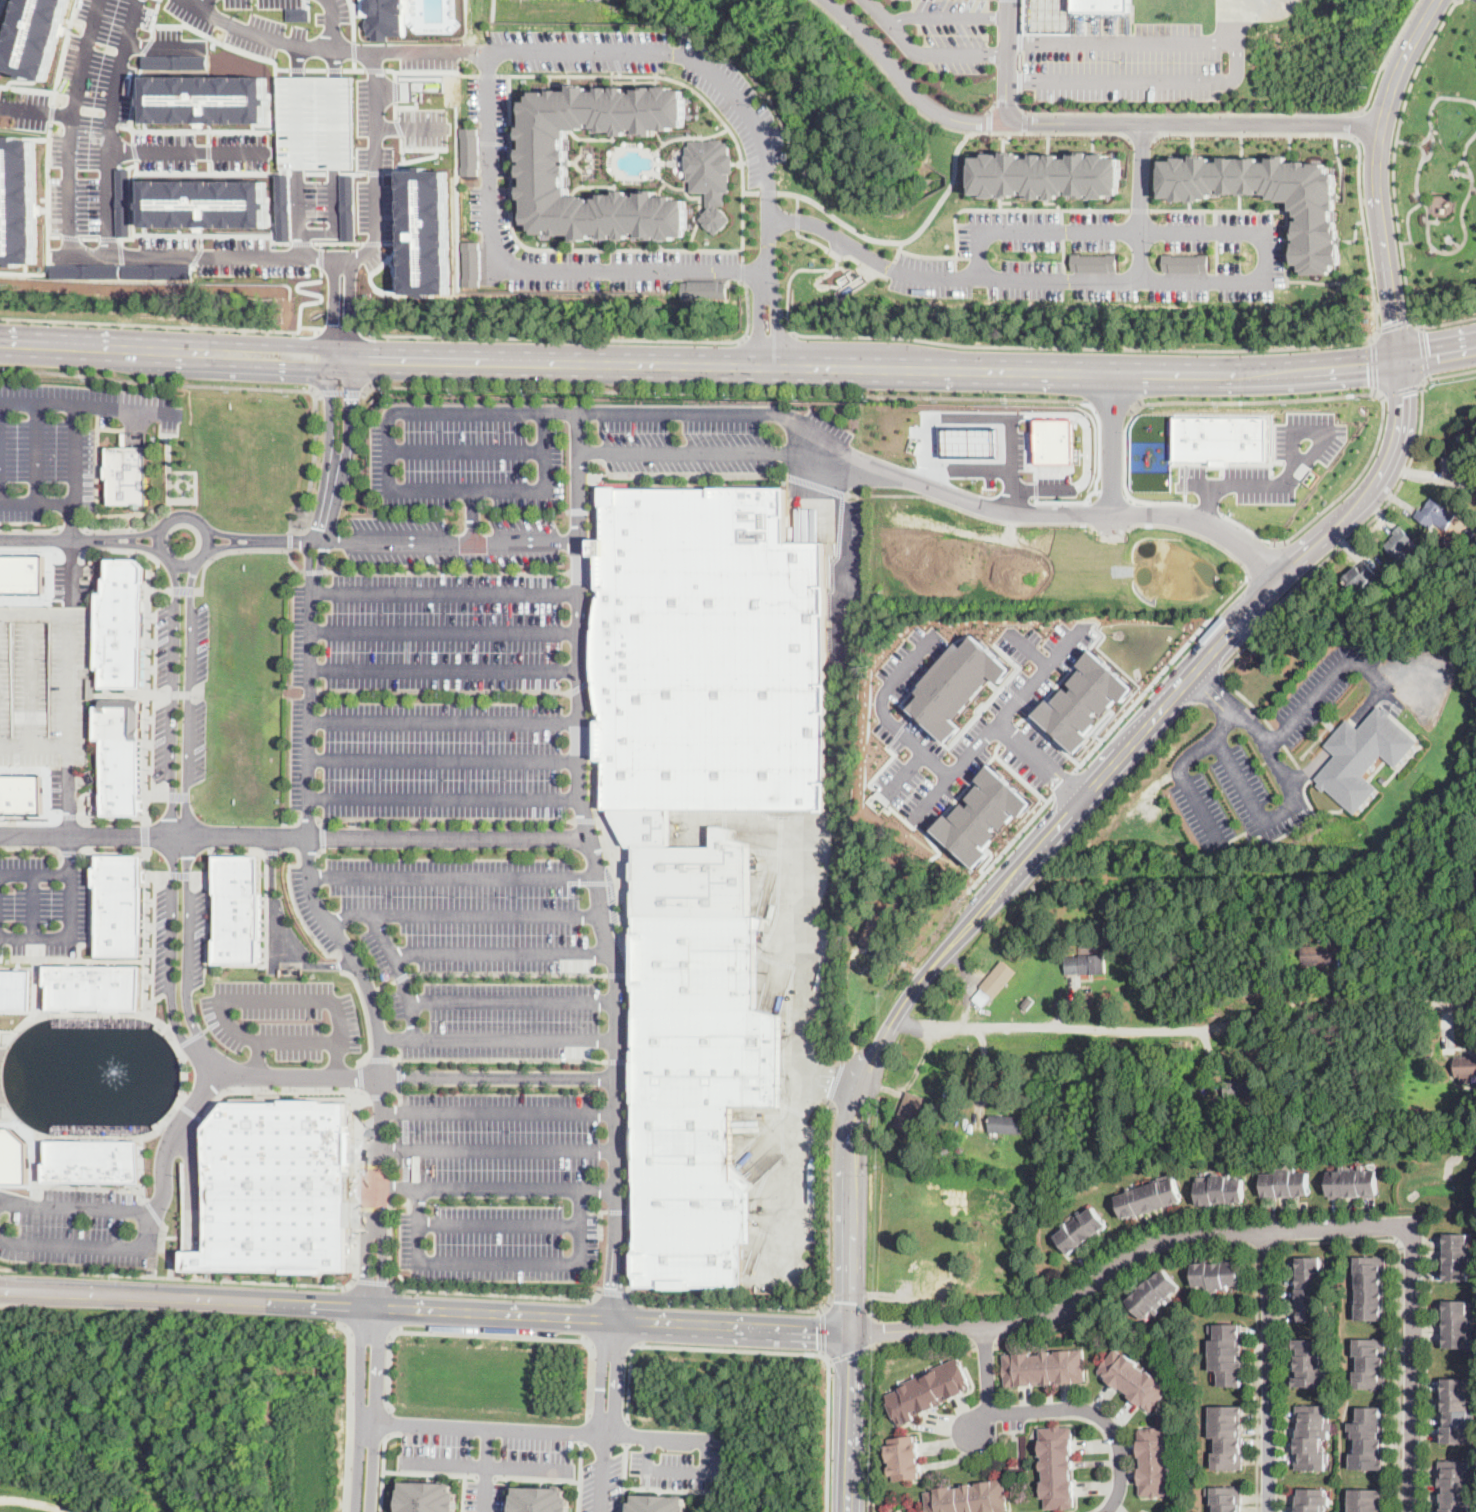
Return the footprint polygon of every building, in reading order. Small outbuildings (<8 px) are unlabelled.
[(43,80),(67,0),(20,0),(0,67),(43,80)] [(369,35),(369,0),(406,0),(407,35),(391,35),(391,40),(375,40),(374,35),(369,35)] [(1077,13),(1134,13),(1134,0),(1077,0),(1077,13)] [(280,76),(280,168),(354,169),(353,76),(280,76)] [(145,77),(267,77),(267,123),(145,122),(145,77)] [(583,84),(583,86),(592,86),(592,90),(602,90),(602,87),(614,87),(614,90),(617,90),(617,87),(630,87),(629,91),(636,91),(636,93),(640,93),(640,88),(648,89),(648,86),(658,86),(658,89),(662,89),(662,86),(676,86),(676,89),(688,89),(688,97),(689,97),(689,118),(688,118),(688,126),(675,126),(675,129),(657,129),(657,133),(640,133),(640,129),(635,129),(635,131),(628,131),(628,134),(617,134),(617,130),(602,130),(602,127),(596,127),(596,122),(591,122),(591,127),(583,127),(583,129),(569,129),(568,138),(564,138),(564,148),(568,148),(568,158),(569,158),(569,166),(568,166),(567,176),(564,176),(564,185),(569,185),(569,195),(583,195),(583,197),(591,197),(591,201),(595,201),(595,197),(601,197),(601,193),(617,194),(617,190),(629,190),(629,194),(635,194),(635,196),(639,196),(639,192),(646,192),(646,190),(658,190),(658,196),(675,195),(675,199),(688,199),(688,207),(689,207),(689,228),(687,228),(687,236),(675,236),(675,239),(661,239),(661,236),(657,236),(657,238),(647,238),(647,236),(639,236),(639,232),(635,232),(635,234),(628,234),(628,237),(619,237),(619,239),(610,239),(610,238),(602,238),(602,234),(590,234),(590,238),(582,238),(582,240),(572,240),(572,234),(552,234),(552,230),(548,230),(548,233),(534,232),(534,229),(531,229),(531,223),(524,223),(524,197),(521,197),(521,186),(524,186),(524,175),(520,175),(520,166),(521,164),(524,164),(524,160),(521,160),(521,148),(524,148),(524,138),(521,138),(521,126),(524,126),(524,101),(531,101),(531,94),(535,94),(535,91),(549,91),(549,94),(552,94),(552,89),(573,90),(573,84),(583,84)] [(480,134),(479,168),(478,168),(478,175),(461,174),(462,166),(463,136),(461,136),(462,127),(478,127),(478,134),(480,134)] [(726,139),(726,142),(732,141),(732,153),(736,153),(736,172),(731,172),(731,192),(726,192),(726,205),(720,205),(729,213),(728,214),(733,218),(722,230),(721,229),(717,234),(706,223),(702,218),(709,210),(708,191),(693,191),(693,180),(689,180),(689,170),(690,154),(689,145),(693,145),(693,140),(715,140),(715,139),(726,139)] [(34,262),(0,262),(0,140),(35,140),(34,262)] [(1016,151),(1016,153),(1024,153),(1024,158),(1034,158),(1034,154),(1046,154),(1046,158),(1050,158),(1050,154),(1062,154),(1062,158),(1072,158),(1072,154),(1080,154),(1080,151),(1091,151),(1091,157),(1094,157),(1094,154),(1108,153),(1108,157),(1121,157),(1121,165),(1122,165),(1122,186),(1120,186),(1120,194),(1108,194),(1108,197),(1098,197),(1097,197),(1097,199),(1088,199),(1088,196),(1080,196),(1080,194),(1072,194),(1072,190),(1067,190),(1067,194),(1061,194),(1061,198),(1052,198),(1052,200),(1044,200),(1044,198),(1034,198),(1034,194),(1028,194),(1028,190),(1024,190),(1024,194),(1015,194),(1015,196),(1008,196),(1007,198),(999,198),(999,196),(988,197),(988,193),(975,193),(975,186),(974,186),(974,164),(975,164),(975,156),(988,156),(988,153),(1002,153),(1002,156),(1005,156),(1005,151),(1016,151)] [(1203,154),(1203,157),(1212,157),(1212,161),(1222,161),(1222,156),(1233,156),(1233,158),(1250,158),(1250,157),(1260,157),(1260,161),(1270,161),(1270,157),(1277,157),(1277,155),(1289,155),(1289,161),(1310,161),(1310,165),(1313,165),(1313,162),(1327,162),(1327,166),(1330,166),(1330,172),(1337,172),(1337,192),(1339,191),(1338,200),(1337,200),(1337,209),(1333,209),(1333,220),(1337,220),(1337,228),(1339,228),(1339,239),(1337,239),(1338,242),(1340,242),(1340,250),(1340,263),(1333,264),(1333,270),(1330,270),(1330,273),(1304,273),(1304,270),(1301,270),(1301,264),(1294,264),(1294,242),(1297,242),(1297,238),(1294,238),(1294,228),(1297,228),(1297,220),(1301,220),(1301,215),(1297,215),(1297,209),(1292,209),(1292,200),(1278,200),(1278,198),(1270,198),(1270,193),(1264,193),(1264,189),(1260,189),(1260,193),(1249,193),(1249,192),(1245,192),(1245,194),(1238,194),(1238,192),(1232,192),(1232,193),(1222,194),(1222,189),(1218,189),(1218,193),(1211,193),(1211,197),(1203,198),(1203,200),(1196,200),(1196,201),(1188,201),(1188,199),(1185,199),(1185,200),(1175,200),(1175,196),(1163,196),(1163,189),(1162,189),(1162,168),(1163,168),(1163,160),(1176,160),(1176,157),(1186,156),(1186,157),(1190,157),(1190,160),(1193,160),(1193,155),(1203,154)] [(115,168),(128,168),(128,236),(115,236),(115,168)] [(404,293),(449,294),(450,170),(404,170),(404,293)] [(277,174),(277,239),(290,240),(289,173),(277,174)] [(341,240),(355,240),(355,174),(341,174),(341,240)] [(265,181),(265,226),(143,226),(143,180),(265,181)] [(478,248),(479,248),(479,279),(478,279),(478,286),(461,286),(461,266),(462,266),(462,250),(461,250),(461,241),(478,241),(478,248)] [(1082,254),(1109,255),(1109,253),(1118,253),(1118,270),(1110,270),(1110,272),(1080,271),(1080,270),(1073,270),(1073,253),(1082,253),(1082,254)] [(1210,254),(1209,270),(1202,270),(1202,272),(1172,272),(1172,270),(1165,270),(1165,254),(1174,254),(1174,255),(1201,255),(1201,254),(1210,254)] [(728,282),(728,299),(719,299),(719,298),(692,297),(692,299),(682,298),(683,281),(690,282),(690,280),(721,280),(721,281),(728,282)] [(1175,417),(1268,417),(1269,460),(1231,460),(1231,466),(1214,466),(1213,460),(1175,460),(1175,417)] [(1036,419),(1036,463),(1073,463),(1073,420),(1036,419)] [(943,423),(943,454),(1000,455),(1000,424),(943,423)] [(145,446),(145,432),(121,432),(121,446),(145,446)] [(146,446),(146,504),(141,504),(141,508),(133,508),(133,504),(109,504),(109,479),(105,479),(105,470),(105,466),(106,466),(106,446),(146,446)] [(1463,477),(1463,478),(1464,479),(1454,480),(1454,477),(1443,478),(1441,459),(1461,457),(1463,477)] [(789,491),(789,518),(787,518),(787,543),(827,544),(825,812),(606,810),(606,761),(599,761),(600,722),(603,722),(603,713),(600,709),(598,700),(596,675),(595,649),(597,621),(600,606),(604,595),(604,556),(594,556),(595,541),(606,541),(607,490),(789,491)] [(1446,509),(1452,512),(1456,515),(1446,531),(1435,523),(1431,529),(1414,517),(1419,509),(1423,511),(1431,499),(1446,509)] [(1409,564),(1405,568),(1384,545),(1395,535),(1393,533),(1400,526),(1413,541),(1410,543),(1420,554),(1409,564)] [(45,591),(45,555),(0,555),(0,592),(45,591)] [(145,567),(143,689),(104,688),(104,670),(98,670),(99,594),(104,594),(104,579),(107,579),(107,560),(138,560),(145,567)] [(1356,594),(1355,594),(1343,579),(1364,561),(1377,576),(1356,594)] [(1418,599),(1412,604),(1404,594),(1409,589),(1418,599)] [(70,766),(0,766),(0,607),(72,608),(90,608),(90,680),(98,680),(98,700),(90,700),(89,766),(70,766)] [(916,691),(958,641),(963,647),(974,634),(1013,668),(999,683),(992,677),(954,721),(961,727),(948,742),(910,708),(921,695),(916,691)] [(1090,647),(1133,685),(1120,701),(1117,698),(1086,732),(1090,737),(1076,751),(1032,712),(1046,697),(1051,702),(1081,667),(1077,663),(1090,647)] [(142,713),(142,728),(144,728),(144,741),(142,741),(141,816),(104,816),(104,741),(98,741),(98,707),(104,707),(104,700),(144,700),(144,713),(142,713)] [(1379,708),(1383,712),(1385,710),(1390,714),(1387,716),(1407,734),(1410,731),(1412,733),(1410,736),(1421,746),(1400,770),(1389,760),(1386,763),(1384,761),(1386,758),(1382,754),(1373,764),(1376,767),(1370,775),(1366,772),(1362,777),(1366,781),(1369,778),(1372,780),(1369,783),(1380,792),(1358,817),(1348,808),(1346,811),(1342,808),(1345,805),(1326,787),(1323,790),(1319,786),(1321,783),(1317,779),(1337,756),(1329,750),(1324,746),(1347,720),(1351,724),(1359,731),(1379,708)] [(987,762),(1031,801),(1019,817),(1014,812),(984,849),(989,854),(975,868),(930,828),(945,812),(949,817),(978,782),(974,777),(987,762)] [(43,813),(44,775),(0,775),(0,812),(43,813)] [(1384,784),(1379,779),(1384,775),(1388,780),(1384,784)] [(751,917),(752,843),(736,838),(738,830),(717,825),(718,845),(674,845),(673,811),(617,811),(633,846),(643,846),(642,916),(751,917)] [(142,856),(142,958),(98,958),(98,888),(93,888),(93,882),(93,868),(97,868),(97,856),(142,856)] [(261,968),(261,970),(216,969),(217,857),(262,857),(261,968)] [(763,919),(761,930),(754,930),(754,1010),(779,1017),(779,1107),(731,1107),(730,1164),(752,1185),(746,1192),(746,1242),(741,1242),(741,1289),(637,1288),(638,1182),(635,1182),(636,1084),(633,1084),(634,1039),(636,1039),(637,984),(632,984),(632,936),(635,936),(636,916),(642,916),(751,917),(756,917),(763,919)] [(1304,967),(1303,967),(1301,947),(1319,945),(1319,939),(1332,938),(1334,964),(1304,967)] [(1106,956),(1106,963),(1107,975),(1066,975),(1066,972),(1065,958),(1079,957),(1079,956),(1106,956)] [(996,997),(994,999),(991,997),(982,1008),(972,1000),(982,988),(981,987),(1003,961),(1017,972),(996,997)] [(141,968),(141,1012),(50,1011),(50,986),(46,986),(46,981),(46,967),(141,968)] [(32,1009),(32,970),(0,969),(0,1009),(32,1009)] [(1040,995),(1036,999),(1032,995),(1036,991),(1040,995)] [(1034,1001),(1026,1011),(1020,1006),(1028,997),(1034,1001)] [(1473,1052),(1475,1052),(1475,1077),(1473,1077),(1471,1077),(1472,1085),(1460,1085),(1460,1077),(1455,1077),(1455,1058),(1473,1057),(1473,1052)] [(1246,1077),(1246,1080),(1254,1080),(1255,1098),(1224,1100),(1223,1082),(1231,1082),(1231,1079),(1246,1077)] [(916,1126),(912,1135),(894,1128),(908,1091),(926,1099),(916,1126)] [(325,1099),(325,1102),(347,1102),(347,1145),(348,1145),(348,1161),(351,1161),(351,1212),(349,1212),(349,1228),(347,1228),(347,1270),(324,1270),(324,1273),(284,1273),(284,1270),(184,1270),(184,1251),(208,1251),(208,1127),(229,1102),(284,1102),(284,1099),(325,1099)] [(1023,1130),(1023,1135),(989,1133),(990,1119),(990,1116),(1024,1117),(1023,1130)] [(29,1183),(30,1143),(14,1127),(0,1127),(0,1183),(29,1183)] [(56,1184),(45,1183),(45,1165),(49,1165),(49,1142),(140,1142),(140,1184),(56,1184)] [(944,1155),(942,1155),(940,1147),(947,1145),(950,1152),(944,1155)] [(962,1153),(961,1154),(956,1151),(957,1149),(958,1146),(964,1149),(962,1153)] [(1347,1199),(1327,1200),(1326,1172),(1377,1170),(1378,1198),(1347,1199)] [(1296,1171),(1296,1173),(1308,1172),(1309,1189),(1311,1189),(1312,1194),(1300,1194),(1300,1198),(1272,1199),(1272,1194),(1262,1195),(1262,1174),(1274,1174),(1274,1172),(1278,1172),(1278,1171),(1296,1171)] [(1228,1177),(1228,1179),(1231,1179),(1231,1180),(1243,1180),(1244,1203),(1213,1204),(1213,1208),(1208,1208),(1208,1203),(1197,1204),(1196,1183),(1212,1182),(1212,1177),(1228,1177)] [(1175,1179),(1178,1187),(1180,1195),(1182,1194),(1183,1198),(1181,1198),(1182,1201),(1173,1204),(1174,1207),(1169,1208),(1168,1207),(1139,1215),(1137,1216),(1138,1217),(1133,1219),(1132,1216),(1123,1219),(1117,1198),(1122,1196),(1121,1194),(1126,1193),(1126,1194),(1129,1193),(1129,1191),(1143,1187),(1143,1188),(1163,1182),(1163,1183),(1175,1179)] [(1095,1208),(1104,1221),(1108,1226),(1100,1232),(1102,1234),(1099,1237),(1097,1234),(1094,1236),(1096,1239),(1085,1247),(1083,1245),(1081,1246),(1083,1248),(1078,1251),(1077,1250),(1070,1256),(1055,1237),(1066,1229),(1065,1228),(1083,1214),(1084,1215),(1094,1207),(1095,1208)] [(1474,1258),(1474,1259),(1472,1259),(1472,1264),(1473,1264),(1473,1269),(1467,1268),(1467,1271),(1469,1271),(1469,1276),(1468,1276),(1468,1280),(1444,1280),(1445,1234),(1468,1235),(1468,1247),(1474,1247),(1474,1258)] [(1320,1258),(1321,1269),(1323,1269),(1323,1287),(1321,1287),(1321,1294),(1322,1294),(1323,1312),(1322,1312),(1322,1321),(1299,1321),(1298,1306),(1297,1306),(1297,1289),(1298,1289),(1298,1258),(1320,1258)] [(1383,1275),(1383,1277),(1384,1305),(1383,1319),(1356,1320),(1357,1290),(1356,1275),(1355,1274),(1355,1258),(1386,1258),(1386,1274),(1383,1275)] [(1239,1262),(1239,1266),(1241,1266),(1241,1269),(1240,1269),(1240,1286),(1227,1286),(1228,1291),(1224,1292),(1224,1290),(1218,1290),(1218,1292),(1208,1292),(1208,1291),(1206,1291),(1206,1286),(1194,1287),(1193,1264),(1239,1262)] [(1165,1269),(1181,1288),(1179,1290),(1180,1291),(1177,1294),(1175,1292),(1171,1296),(1175,1301),(1172,1303),(1167,1298),(1165,1300),(1166,1301),(1164,1303),(1162,1301),(1160,1302),(1163,1305),(1158,1309),(1160,1312),(1156,1316),(1152,1311),(1148,1315),(1149,1317),(1143,1322),(1126,1302),(1140,1290),(1139,1289),(1151,1279),(1152,1280),(1165,1269)] [(1468,1302),(1468,1307),(1469,1307),(1469,1311),(1467,1311),(1467,1315),(1472,1315),(1472,1318),(1471,1318),(1471,1325),(1474,1325),(1474,1341),(1471,1341),(1471,1346),(1444,1346),(1444,1302),(1468,1302)] [(1243,1371),(1245,1371),(1245,1376),(1243,1376),(1243,1387),(1220,1386),(1219,1373),(1218,1373),(1218,1370),(1211,1370),(1210,1339),(1215,1339),(1215,1323),(1244,1324),(1243,1371)] [(1385,1349),(1385,1356),(1384,1389),(1378,1389),(1378,1390),(1373,1390),(1373,1389),(1354,1389),(1354,1371),(1357,1371),(1357,1358),(1351,1357),(1351,1352),(1354,1352),(1354,1339),(1385,1340),(1385,1349)] [(1327,1340),(1327,1356),(1322,1356),(1322,1363),(1324,1363),(1324,1371),(1327,1371),(1327,1387),(1294,1387),(1294,1379),(1298,1379),(1298,1371),(1295,1371),(1295,1356),(1298,1356),(1298,1349),(1294,1349),(1294,1340),(1327,1340)] [(1116,1347),(1124,1354),(1126,1351),(1140,1363),(1138,1365),(1146,1372),(1148,1369),(1162,1380),(1160,1382),(1169,1389),(1161,1399),(1162,1400),(1156,1407),(1153,1411),(1150,1411),(1143,1405),(1144,1404),(1142,1402),(1141,1404),(1130,1395),(1130,1394),(1121,1387),(1120,1389),(1100,1373),(1099,1370),(1102,1367),(1100,1366),(1116,1347)] [(1084,1350),(1085,1366),(1086,1383),(1005,1388),(1003,1355),(1030,1353),(1030,1356),(1042,1355),(1042,1353),(1051,1352),(1051,1354),(1056,1354),(1055,1352),(1084,1350)] [(885,1394),(898,1425),(915,1419),(914,1415),(971,1388),(958,1356),(936,1366),(938,1369),(921,1377),(920,1374),(907,1380),(909,1383),(885,1394)] [(1466,1378),(1466,1379),(1471,1379),(1471,1391),(1472,1391),(1472,1394),(1473,1394),(1475,1426),(1472,1426),(1473,1442),(1443,1443),(1442,1425),(1445,1425),(1445,1411),(1443,1411),(1442,1378),(1466,1378)] [(1327,1404),(1327,1411),(1331,1412),(1331,1421),(1334,1421),(1334,1430),(1330,1430),(1330,1437),(1321,1437),(1321,1440),(1323,1440),(1323,1444),(1326,1444),(1326,1452),(1330,1452),(1330,1463),(1327,1463),(1327,1470),(1296,1469),(1296,1457),(1299,1457),(1299,1452),(1295,1452),(1295,1436),(1297,1436),(1297,1427),(1299,1427),(1299,1423),(1296,1423),(1297,1405),(1327,1404)] [(1239,1420),(1242,1420),(1242,1437),(1243,1437),(1243,1469),(1212,1469),(1212,1451),(1215,1451),(1215,1437),(1209,1437),(1209,1405),(1244,1405),(1244,1415),(1239,1415),(1239,1420)] [(1381,1418),(1383,1418),(1383,1423),(1384,1423),(1384,1433),(1381,1433),(1381,1438),(1382,1438),(1382,1454),(1381,1454),(1381,1461),(1382,1461),(1383,1469),(1351,1470),(1351,1454),(1356,1454),(1356,1439),(1352,1439),(1352,1431),(1349,1431),(1349,1422),(1358,1422),(1358,1408),(1381,1408),(1381,1418)] [(1073,1454),(1073,1462),(1075,1509),(1068,1509),(1045,1510),(1045,1498),(1042,1498),(1041,1482),(1044,1482),(1044,1471),(1041,1472),(1041,1462),(1043,1462),(1043,1457),(1041,1457),(1040,1441),(1040,1428),(1072,1427),(1073,1454)] [(1159,1427),(1159,1429),(1171,1428),(1172,1456),(1169,1456),(1170,1467),(1172,1467),(1174,1496),(1142,1497),(1140,1469),(1142,1469),(1141,1457),(1139,1457),(1137,1430),(1147,1430),(1147,1428),(1159,1427)] [(915,1436),(916,1441),(919,1441),(921,1458),(919,1458),(919,1462),(922,1462),(923,1471),(920,1472),(921,1478),(893,1483),(892,1475),(890,1476),(889,1467),(892,1466),(891,1462),(889,1462),(887,1446),(888,1446),(887,1439),(915,1435),(915,1436)] [(1471,1501),(1471,1511),(1441,1511),(1441,1507),(1444,1507),(1444,1501),(1442,1501),(1442,1492),(1445,1492),(1445,1486),(1440,1486),(1439,1461),(1470,1460),(1470,1477),(1474,1477),(1474,1492),(1475,1492),(1475,1501),(1471,1501)] [(1008,1501),(1009,1511),(927,1511),(924,1492),(936,1491),(936,1489),(952,1487),(952,1489),(963,1487),(962,1485),(963,1485),(972,1484),(972,1486),(977,1486),(977,1483),(1004,1480),(1005,1482),(1006,1491),(1008,1491),(1009,1501),(1008,1501)] [(456,1491),(455,1511),(400,1511),(398,1511),(399,1489),(401,1489),(401,1481),(416,1482),(416,1481),(445,1482),(445,1483),(452,1484),(452,1491),(456,1491)] [(569,1496),(568,1511),(511,1511),(513,1494),(514,1494),(515,1486),(530,1487),(530,1486),(558,1488),(566,1489),(565,1496),(569,1496)] [(1241,1504),(1241,1511),(1214,1511),(1214,1504),(1211,1504),(1211,1486),(1243,1486),(1243,1504),(1241,1504)] [(1326,1504),(1326,1511),(1296,1511),(1296,1503),(1297,1503),(1297,1494),(1300,1495),(1300,1487),(1327,1488),(1327,1495),(1331,1495),(1330,1504),(1326,1504)] [(1383,1504),(1383,1511),(1349,1511),(1350,1487),(1384,1488),(1384,1498),(1379,1498),(1379,1504),(1383,1504)] [(686,1504),(686,1511),(629,1511),(629,1502),(633,1502),(634,1494),(641,1495),(641,1494),(670,1495),(670,1496),(685,1497),(684,1504),(686,1504)]
